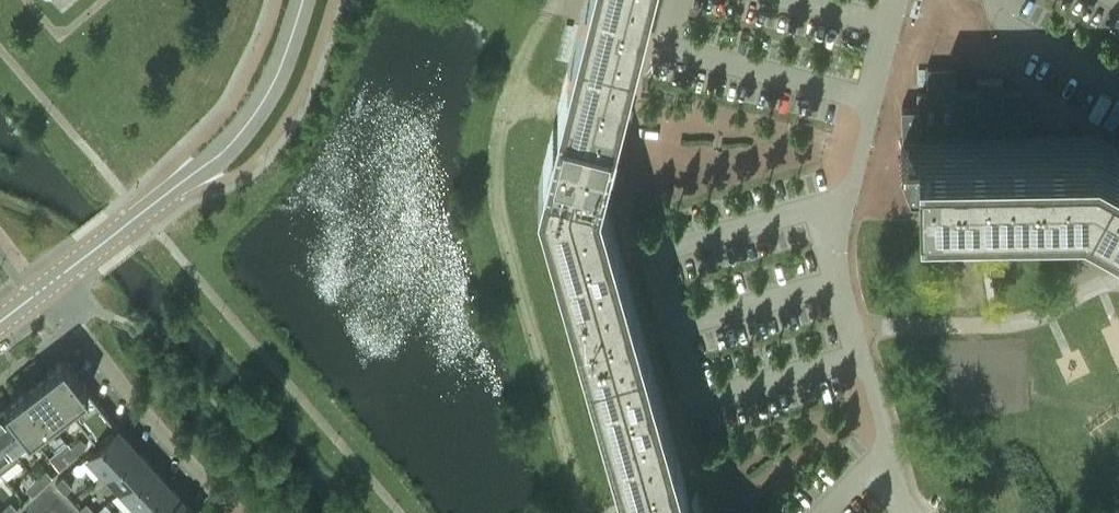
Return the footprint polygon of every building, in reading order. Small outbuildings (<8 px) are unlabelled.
[(639,0),(589,0),(583,25),(567,88),(558,124),(544,182),(600,378),(647,365),(594,182),(605,140),(610,119),(639,0)] [(958,90),(958,65),(926,66),(926,81),(927,90),(919,90),(920,106),(902,106),(903,139),(901,139),(909,161),(917,161),(918,191),(922,191),(923,222),(926,222),(1016,220),(1016,214),(1015,190),(1083,187),(1118,207),(1118,151),(1095,138),(1024,139),(1023,89),(1004,89),(1003,77),(978,77),(978,89),(958,90)] [(616,143),(621,122),(610,119),(605,140),(616,143)] [(98,443),(117,425),(65,358),(45,373),(76,413),(75,413),(98,443)] [(683,491),(647,365),(600,378),(633,496),(635,502),(638,512),(689,512),(689,511),(683,491)] [(56,428),(75,413),(76,413),(45,373),(26,388),(50,419),(49,420),(56,428)] [(31,434),(49,420),(50,419),(26,388),(7,402),(31,434)] [(31,434),(7,402),(0,408),(0,431),(13,448),(14,447),(31,434)] [(106,471),(135,445),(117,425),(98,443),(88,452),(106,471)] [(13,448),(0,431),(0,470),(1,470),(20,455),(14,447),(13,448)] [(77,453),(87,444),(81,437),(71,446),(77,453)] [(121,488),(150,461),(135,445),(106,471),(121,488)] [(67,462),(77,453),(71,446),(60,455),(67,462)] [(137,505),(166,479),(150,461),(121,488),(137,505)] [(42,485),(52,476),(45,469),(36,478),(42,485)] [(64,493),(71,486),(62,476),(55,482),(64,493)] [(32,495),(42,485),(36,478),(25,488),(32,495)] [(181,495),(166,479),(137,505),(145,512),(161,512),(181,495)] [(689,511),(700,508),(694,488),(683,491),(689,511)] [(181,495),(161,512),(197,512),(181,495)] [(18,508),(12,501),(1,510),(3,512),(12,512),(18,508)] [(95,511),(86,501),(79,508),(83,512),(93,512),(95,511)]
